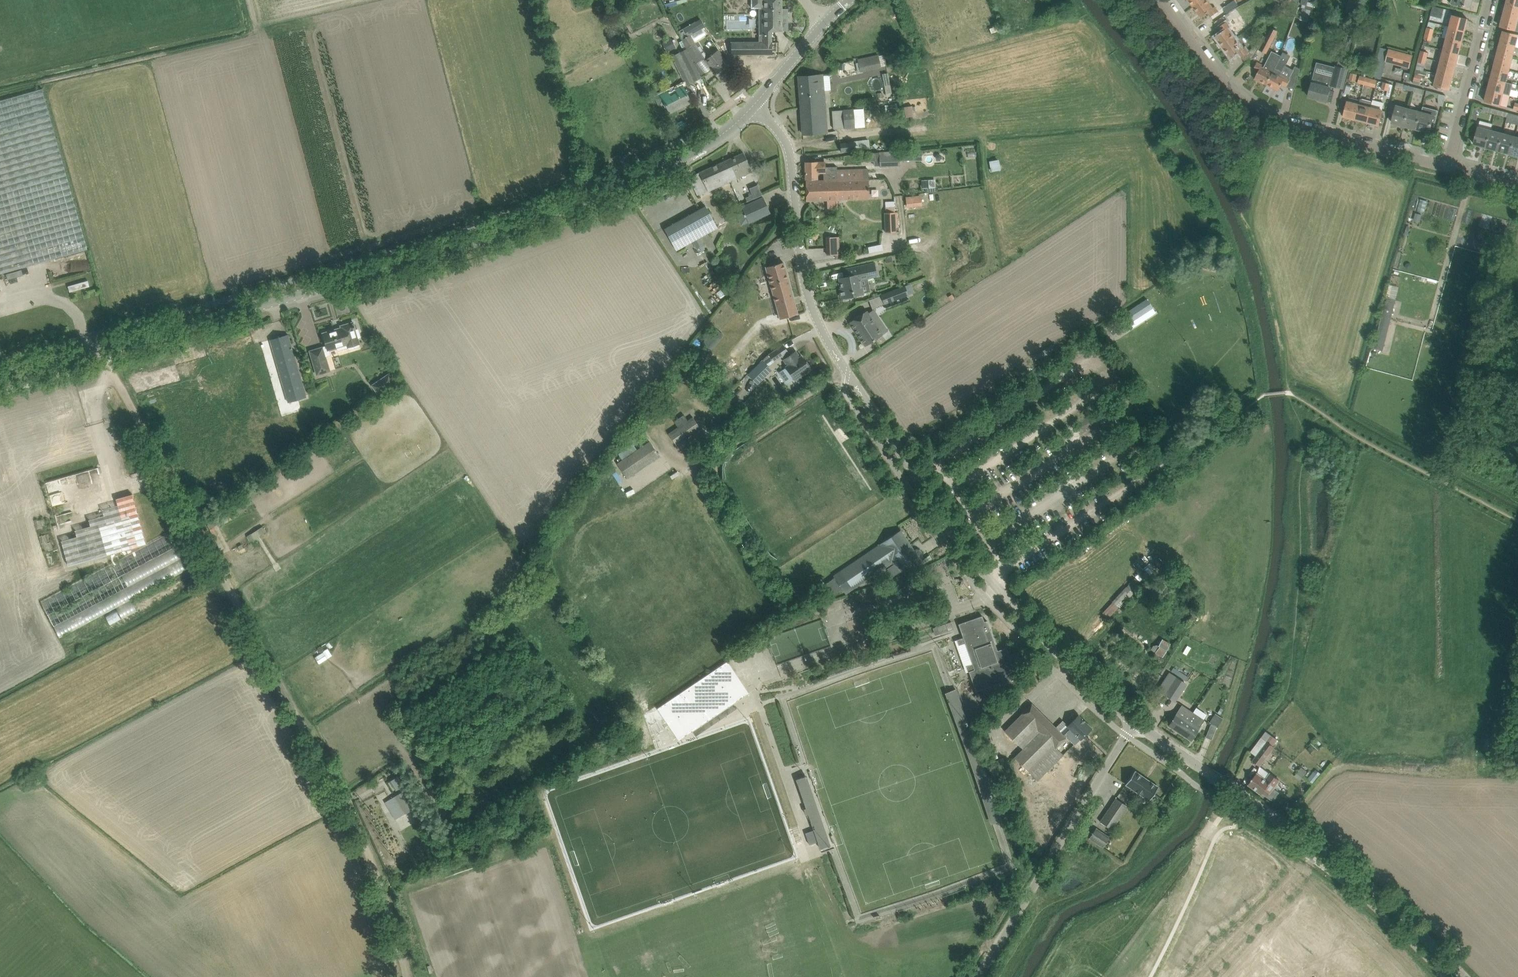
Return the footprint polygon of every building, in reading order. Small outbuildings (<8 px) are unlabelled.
[(731,42),(731,54),(772,54),(772,42),(772,31),(782,31),(782,30),(782,8),(782,2),(782,0),(752,0),(752,7),(760,7),(760,18),(760,42),(731,42)] [(1194,6),(1202,17),(1209,12),(1212,16),(1218,11),(1215,6),(1213,8),(1207,0),(1202,0),(1194,6)] [(1223,7),(1227,12),(1239,4),(1236,0),(1233,0),(1223,7)] [(1301,4),(1302,4),(1302,7),(1303,8),(1312,10),(1312,9),(1313,7),(1307,5),(1308,1),(1308,0),(1302,0),(1301,4)] [(1503,14),(1517,18),(1517,6),(1506,3),(1503,14)] [(1430,15),(1437,17),(1442,18),(1444,9),(1433,6),(1430,15)] [(1241,13),(1238,7),(1226,15),(1230,21),(1241,13)] [(1303,8),(1300,19),(1309,21),(1312,10),(1303,8)] [(1453,14),(1450,27),(1465,30),(1468,18),(1453,14)] [(1503,14),(1500,26),(1515,30),(1517,31),(1517,18),(1503,14)] [(696,21),(679,31),(683,38),(685,37),(687,36),(690,34),(691,35),(700,29),(696,21)] [(1427,27),(1426,33),(1433,35),(1436,23),(1429,21),(1428,27),(1427,27)] [(1216,36),(1224,47),(1235,38),(1228,28),(1230,26),(1226,22),(1220,27),(1223,31),(1216,36)] [(1450,27),(1447,38),(1462,42),(1465,30),(1450,27)] [(1500,42),(1515,46),(1517,34),(1503,30),(1500,42)] [(1263,43),(1259,49),(1267,53),(1276,35),(1269,32),(1267,37),(1263,43)] [(705,58),(696,44),(691,35),(690,34),(687,36),(682,39),(696,63),(705,58)] [(1264,35),(1250,51),(1254,56),(1255,55),(1259,49),(1263,43),(1267,37),(1264,35)] [(668,51),(677,46),(672,38),(663,43),(668,51)] [(1243,49),(1235,38),(1224,47),(1232,58),(1239,53),(1242,57),(1249,52),(1245,47),(1243,49)] [(1447,38),(1444,50),(1459,54),(1462,42),(1447,38)] [(1500,42),(1497,54),(1512,58),(1515,46),(1500,42)] [(686,48),(672,55),(686,84),(701,77),(686,48)] [(1389,48),(1385,62),(1410,68),(1413,55),(1389,48)] [(1441,61),(1441,62),(1455,65),(1459,54),(1444,50),(1437,48),(1434,60),(1441,61)] [(712,69),(714,71),(720,79),(733,69),(718,50),(706,60),(712,68),(712,69)] [(1262,65),(1257,62),(1253,70),(1258,72),(1255,78),(1267,84),(1280,58),(1282,55),(1272,50),(1263,67),(1261,67),(1262,65)] [(855,59),(858,72),(881,67),(878,54),(855,59)] [(1497,54),(1494,66),(1509,69),(1512,58),(1497,54)] [(1288,62),(1280,58),(1267,84),(1279,90),(1282,84),(1286,86),(1290,79),(1297,82),(1300,68),(1295,66),(1294,69),(1286,66),(1288,62)] [(1441,62),(1438,73),(1452,77),(1455,65),(1441,62)] [(1315,73),(1309,96),(1327,101),(1331,85),(1343,88),(1348,69),(1335,66),(1333,77),(1315,73)] [(1361,73),(1366,74),(1372,76),(1374,70),(1361,66),(1359,72),(1361,72),(1361,73)] [(1509,69),(1494,66),(1491,78),(1506,81),(1509,69)] [(1427,71),(1417,68),(1414,80),(1420,82),(1422,77),(1425,78),(1427,71)] [(1358,83),(1364,84),(1366,74),(1361,73),(1360,75),(1358,83)] [(1438,73),(1435,85),(1449,89),(1452,77),(1438,73)] [(1366,74),(1364,84),(1370,86),(1372,78),(1377,80),(1378,77),(1372,76),(1366,74)] [(799,76),(803,134),(827,132),(824,94),(819,94),(818,75),(799,76)] [(1390,83),(1391,81),(1378,77),(1377,80),(1383,82),(1381,89),(1388,90),(1390,83)] [(1510,95),(1513,83),(1506,81),(1491,78),(1488,89),(1503,93),(1510,95)] [(1399,88),(1414,91),(1415,87),(1405,84),(1405,83),(1397,81),(1395,88),(1398,89),(1399,88)] [(1346,83),(1344,92),(1350,93),(1352,85),(1346,83)] [(691,102),(686,93),(683,86),(675,90),(677,92),(671,95),(669,91),(655,98),(659,106),(665,103),(670,112),(677,109),(677,107),(683,104),(683,106),(691,102)] [(1425,90),(1415,87),(1414,91),(1413,95),(1419,97),(1420,93),(1424,94),(1425,90)] [(88,249),(43,89),(0,101),(0,274),(88,249)] [(1500,105),(1503,93),(1488,89),(1485,101),(1500,105)] [(1439,93),(1427,90),(1425,97),(1428,98),(1429,95),(1438,98),(1439,93)] [(1359,104),(1355,119),(1367,122),(1371,107),(1372,101),(1361,98),(1359,104)] [(1343,116),(1355,119),(1359,104),(1347,101),(1343,116)] [(1392,122),(1405,125),(1409,108),(1397,104),(1392,122)] [(906,116),(914,115),(913,105),(905,106),(906,116)] [(1421,111),(1417,129),(1429,132),(1432,121),(1435,122),(1438,110),(1423,106),(1422,111),(1421,111)] [(1371,107),(1367,122),(1379,125),(1383,110),(1371,107)] [(856,127),(855,108),(833,109),(834,128),(856,127)] [(1409,108),(1405,125),(1417,129),(1421,111),(1409,108)] [(1517,124),(1517,115),(1508,112),(1507,117),(1508,117),(1506,121),(1517,124)] [(1474,143),(1486,147),(1491,130),(1478,127),(1474,143)] [(1491,130),(1486,147),(1499,150),(1503,133),(1491,130)] [(1503,133),(1499,150),(1511,153),(1515,137),(1503,133)] [(879,151),(880,167),(899,166),(898,150),(879,151)] [(752,171),(743,152),(723,162),(731,181),(752,171)] [(992,171),(1002,169),(1000,158),(990,160),(992,171)] [(731,181),(723,162),(699,172),(708,191),(731,181)] [(824,172),(824,174),(831,174),(831,181),(837,180),(869,180),(869,170),(837,170),(837,166),(825,166),(825,162),(806,162),(806,179),(817,179),(817,172),(824,172)] [(699,172),(689,177),(698,195),(708,191),(699,172)] [(806,200),(838,199),(837,180),(831,181),(831,174),(824,174),(824,181),(806,181),(806,200)] [(932,188),(932,184),(935,184),(935,179),(922,179),(922,188),(932,188)] [(837,180),(838,199),(869,199),(869,180),(837,180)] [(758,184),(749,188),(754,198),(762,195),(758,184)] [(921,195),(906,197),(907,207),(922,205),(921,195)] [(764,198),(742,207),(749,222),(770,212),(768,207),(764,198)] [(1420,198),(1419,208),(1426,209),(1427,199),(1420,198)] [(886,212),(884,212),(885,232),(896,232),(895,212),(894,201),(886,201),(886,212)] [(705,206),(665,229),(677,250),(692,241),(696,249),(700,247),(703,245),(704,245),(705,245),(700,237),(717,227),(705,206)] [(813,234),(811,236),(815,239),(817,238),(819,234),(815,231),(813,234)] [(840,253),(839,237),(827,238),(828,254),(840,253)] [(780,318),(788,316),(798,313),(783,262),(766,267),(780,318)] [(860,279),(877,275),(874,263),(845,269),(847,276),(839,278),(841,288),(840,288),(842,298),(843,297),(844,300),(853,298),(853,295),(863,293),(860,279)] [(69,284),(70,290),(90,288),(89,281),(69,284)] [(905,286),(881,295),(884,304),(908,294),(914,292),(911,283),(905,286)] [(1386,350),(1398,285),(1390,284),(1377,348),(1386,350)] [(722,327),(735,311),(727,304),(718,315),(721,317),(716,323),(722,327)] [(1136,307),(1120,318),(1125,326),(1142,315),(1136,307)] [(867,310),(850,322),(865,345),(882,334),(867,310)] [(310,351),(317,375),(331,371),(326,356),(331,355),(330,351),(337,348),(338,350),(349,347),(349,350),(360,346),(359,344),(360,344),(358,337),(360,337),(358,329),(356,330),(353,322),(341,325),(342,327),(323,333),(327,346),(323,347),(310,351)] [(715,327),(702,343),(710,350),(724,334),(715,327)] [(289,334),(270,340),(273,349),(288,400),(288,402),(298,399),(306,397),(291,344),(289,334)] [(770,364),(774,361),(788,351),(783,344),(765,357),(770,364)] [(787,365),(785,366),(795,380),(811,369),(810,367),(811,367),(807,362),(802,355),(800,357),(796,351),(783,359),(787,365)] [(268,355),(220,366),(227,396),(236,394),(260,389),(258,381),(264,380),(262,372),(272,370),(268,355)] [(761,360),(747,374),(757,383),(771,369),(761,360)] [(212,383),(219,381),(216,369),(209,371),(212,383)] [(206,373),(198,373),(199,381),(207,380),(206,373)] [(776,385),(784,382),(781,373),(774,375),(776,385)] [(193,375),(187,378),(190,387),(196,384),(193,375)] [(679,427),(669,433),(676,444),(701,428),(694,417),(688,421),(684,414),(674,421),(679,427)] [(618,463),(627,478),(660,456),(650,441),(618,463)] [(77,536),(62,540),(69,565),(147,544),(133,494),(116,499),(118,505),(103,509),(105,515),(90,519),(91,526),(76,530),(77,536)] [(263,526),(247,536),(250,541),(267,531),(263,526)] [(846,593),(853,588),(885,567),(892,576),(901,570),(904,574),(922,561),(900,530),(833,575),(846,593)] [(131,599),(187,569),(168,533),(41,601),(60,637),(117,606),(123,618),(137,610),(131,599)] [(1118,608),(1134,593),(1127,587),(1112,601),(1118,608)] [(982,616),(959,624),(963,637),(958,639),(960,645),(965,643),(972,664),(967,665),(976,691),(1017,677),(1006,647),(997,650),(987,620),(984,621),(982,616)] [(952,621),(937,626),(939,634),(948,631),(954,629),(952,621)] [(1162,638),(1154,652),(1163,657),(1170,643),(1162,638)] [(328,649),(315,657),(319,664),(328,658),(327,657),(332,654),(328,649)] [(727,661),(657,708),(679,740),(749,693),(727,661)] [(1177,677),(1166,694),(1175,700),(1187,683),(1177,677)] [(950,706),(962,703),(958,688),(946,691),(950,706)] [(1013,722),(1004,730),(1022,749),(1014,757),(1028,771),(1037,780),(1063,754),(1059,750),(1056,747),(1059,744),(1066,737),(1065,737),(1061,732),(1055,727),(1032,703),(1025,710),(1013,722)] [(1174,717),(1169,725),(1191,740),(1197,732),(1205,719),(1197,714),(1193,720),(1178,711),(1174,717)] [(1216,713),(1210,722),(1218,727),(1224,719),(1216,713)] [(1078,715),(1061,732),(1065,737),(1066,736),(1075,744),(1091,728),(1078,715)] [(1253,760),(1260,766),(1275,746),(1271,743),(1275,737),(1267,732),(1263,737),(1267,740),(1253,760)] [(1302,766),(1297,772),(1303,777),(1307,771),(1302,766)] [(1126,784),(1148,799),(1157,786),(1135,771),(1126,784)] [(1314,771),(1308,778),(1313,783),(1319,775),(1314,771)] [(1266,778),(1258,772),(1249,784),(1262,794),(1263,793),(1273,800),(1279,792),(1274,788),(1280,780),(1270,772),(1266,778)] [(804,777),(796,780),(813,830),(817,842),(820,849),(829,846),(831,846),(807,776),(804,777)] [(397,777),(391,780),(396,790),(402,787),(397,777)] [(404,790),(392,797),(402,815),(415,808),(404,790)] [(1128,806),(1124,804),(1116,798),(1100,821),(1112,829),(1128,806)] [(426,825),(422,827),(430,840),(434,837),(426,825)] [(1083,833),(1089,838),(1092,833),(1085,828),(1083,832),(1083,833)] [(1096,828),(1092,833),(1089,838),(1098,843),(1103,847),(1110,837),(1104,833),(1096,828)] [(817,842),(813,830),(805,833),(809,845),(817,842)] [(1327,973),(1331,976),(1358,976),(1365,970),(1356,961),(1348,969),(1339,961),(1327,973)]
